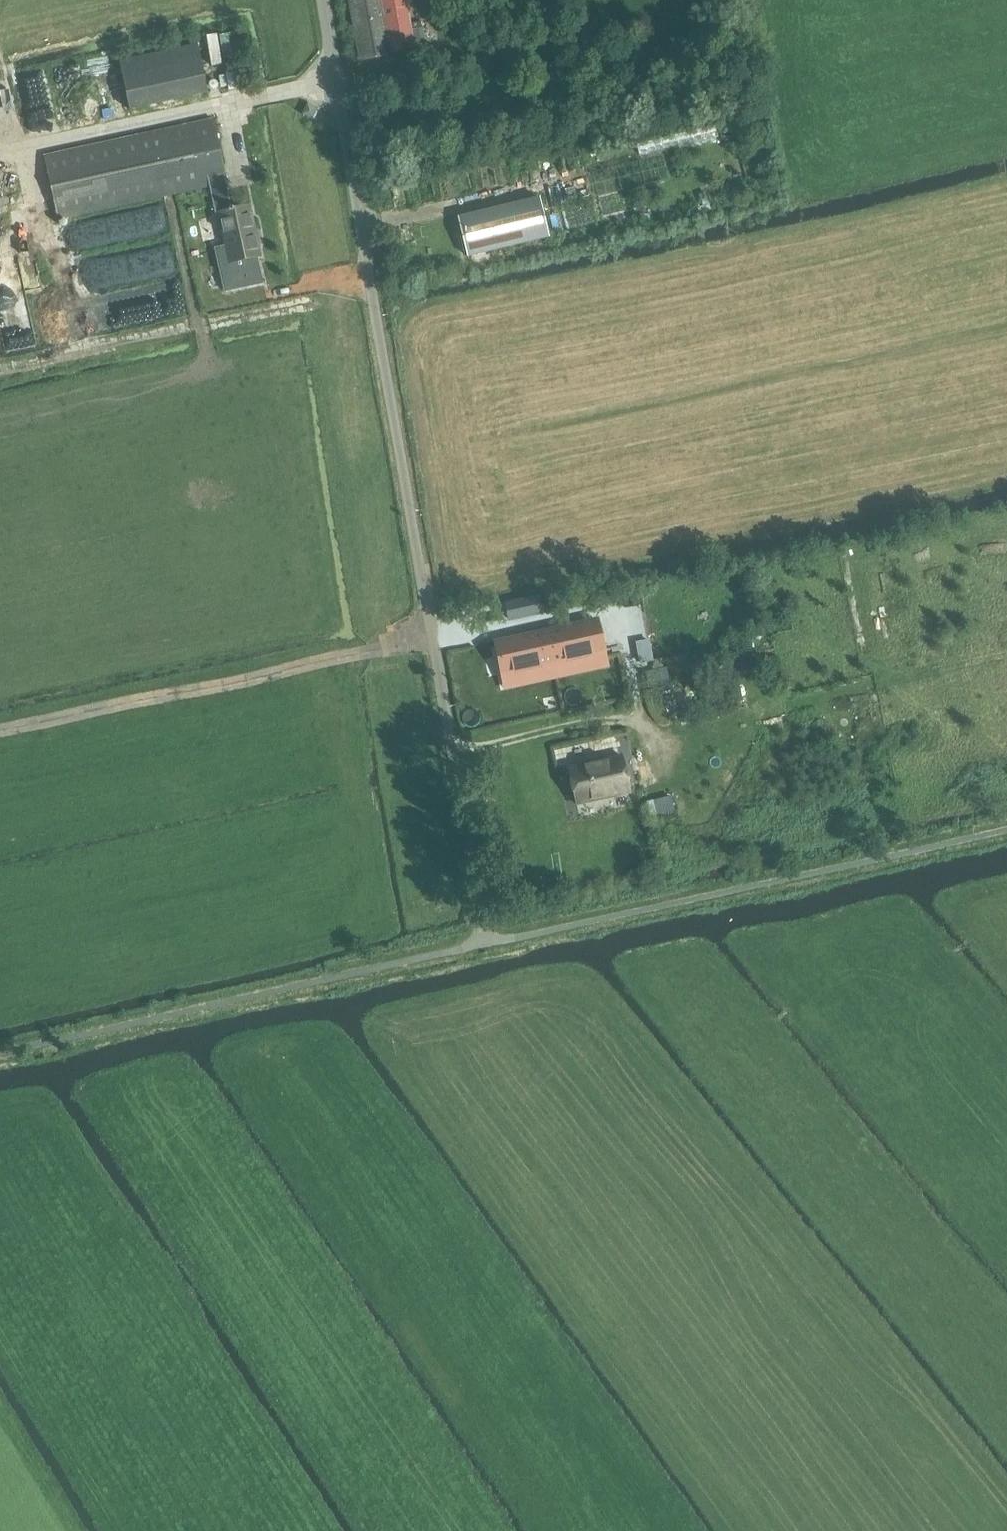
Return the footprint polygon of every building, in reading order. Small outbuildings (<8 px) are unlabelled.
[(408,0),(349,0),(359,57),(392,52),(417,48),(416,44),(427,43),(424,27),(413,29),(408,0)] [(198,45),(120,61),(130,109),(209,92),(198,45)] [(308,102),(302,113),(313,118),(319,107),(308,102)] [(214,120),(45,156),(58,219),(210,186),(216,214),(220,214),(226,245),(216,248),(225,291),(264,283),(258,257),(261,256),(250,204),(232,207),(214,120)] [(460,214),(469,254),(551,236),(542,196),(460,214)] [(540,595),(505,602),(506,606),(509,621),(544,613),(541,602),(540,598),(540,595)] [(547,630),(554,661),(604,650),(598,619),(547,630)] [(554,661),(547,630),(496,641),(503,672),(554,661)] [(648,640),(636,643),(640,663),(652,661),(648,640)] [(631,792),(623,756),(569,768),(577,804),(631,792)]
